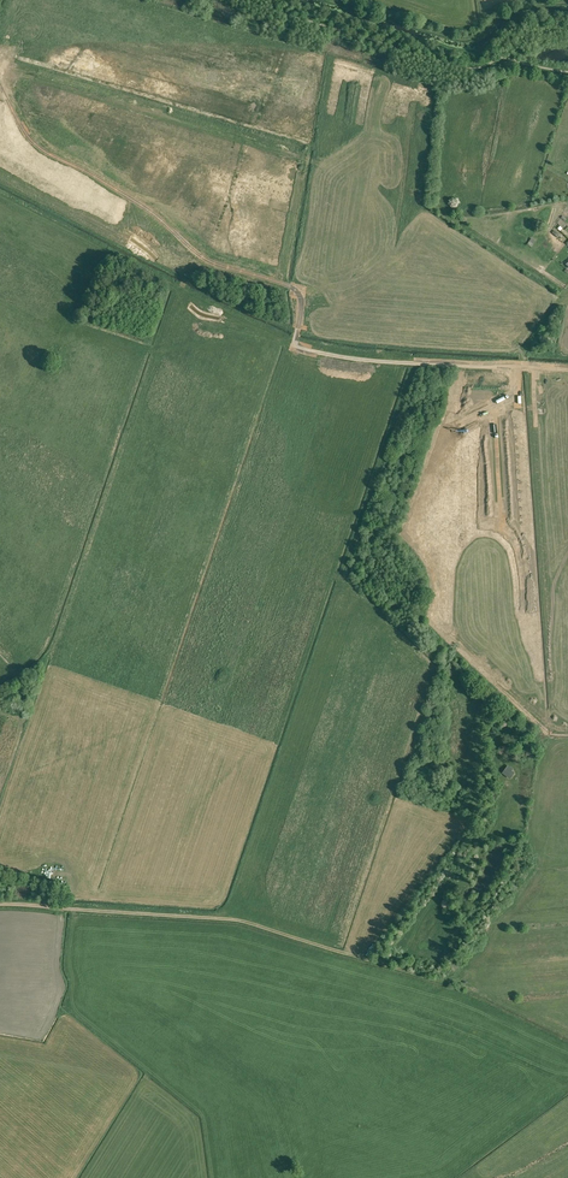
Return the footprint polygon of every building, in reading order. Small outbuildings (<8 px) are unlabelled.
[(499,722),(500,728),(508,725),(506,719),(499,722)] [(508,765),(502,773),(509,779),(514,772),(512,771),(513,769),(508,765)]
